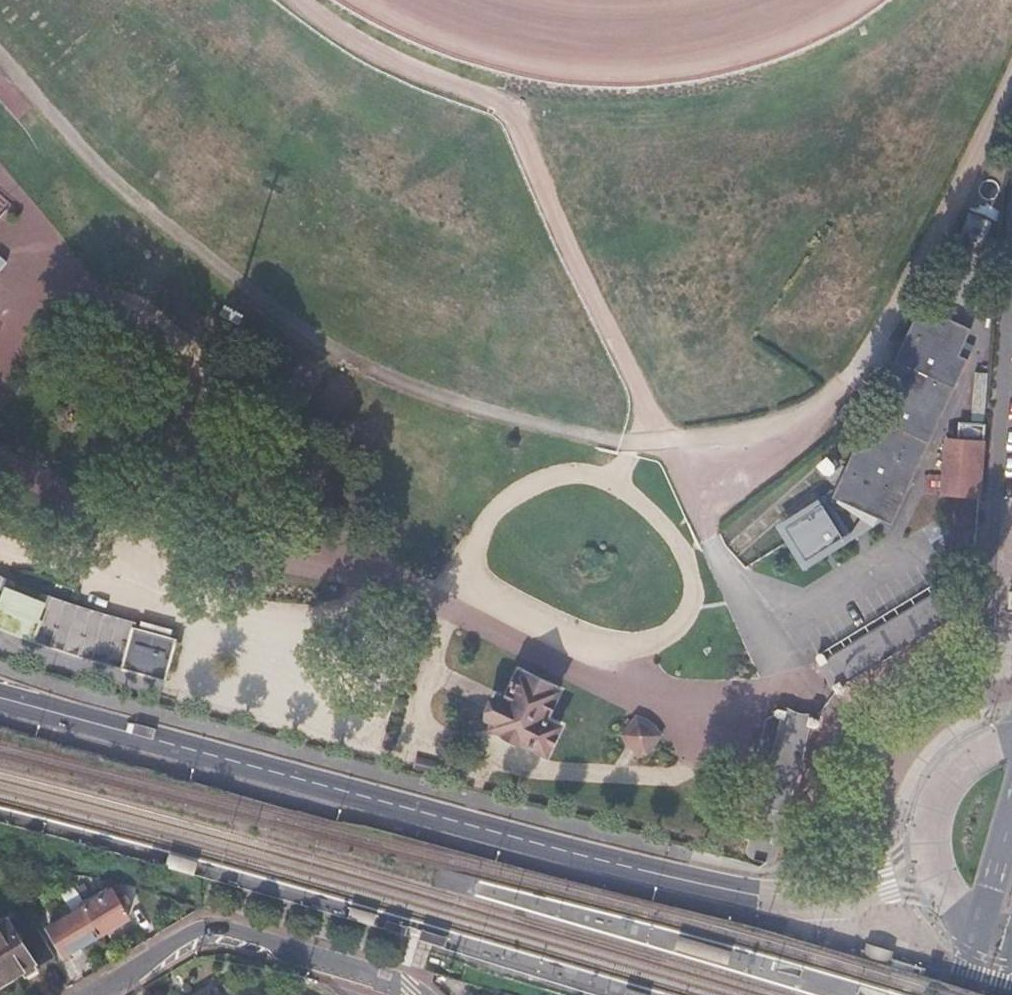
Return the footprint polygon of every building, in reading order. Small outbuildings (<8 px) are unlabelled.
[(974,241),(981,228),(966,220),(959,234),(974,241)] [(968,329),(916,305),(828,494),(889,522),(965,360),(957,356),(968,329)] [(986,404),(987,386),(968,384),(967,403),(986,404)] [(983,439),(984,425),(959,424),(959,438),(983,439)] [(941,496),(979,497),(983,443),(944,440),(941,496)] [(842,535),(821,501),(786,525),(794,539),(805,557),(842,535)] [(8,590),(13,582),(0,577),(0,580),(2,582),(8,590)] [(5,630),(29,640),(54,649),(72,656),(100,665),(54,627),(43,618),(36,612),(22,600),(13,594),(8,590),(2,582),(0,580),(0,628),(5,630)] [(949,611),(940,595),(827,658),(834,673),(949,611)] [(43,618),(45,614),(38,611),(39,605),(22,600),(36,612),(43,618)] [(88,637),(90,629),(45,614),(43,618),(54,627),(88,637)] [(54,627),(100,665),(166,680),(176,645),(94,618),(90,629),(88,637),(54,627)] [(496,730),(549,754),(563,727),(547,719),(560,691),(523,673),(511,697),(509,702),(501,698),(494,713),(491,720),(494,722),(498,725),(496,730)] [(776,847),(807,724),(789,719),(759,843),(776,847)] [(631,727),(656,746),(661,739),(637,720),(631,727)] [(80,903),(83,908),(99,936),(127,919),(121,909),(129,904),(122,892),(114,896),(109,887),(80,903)] [(83,908),(47,929),(63,956),(99,936),(83,908)] [(28,909),(9,920),(37,968),(55,958),(28,909)] [(0,926),(0,985),(22,972),(26,978),(39,971),(37,968),(9,920),(0,926)] [(386,920),(383,929),(395,933),(414,939),(425,942),(443,948),(446,938),(427,932),(408,927),(398,924),(386,920)] [(209,985),(193,994),(216,994),(209,985)]
